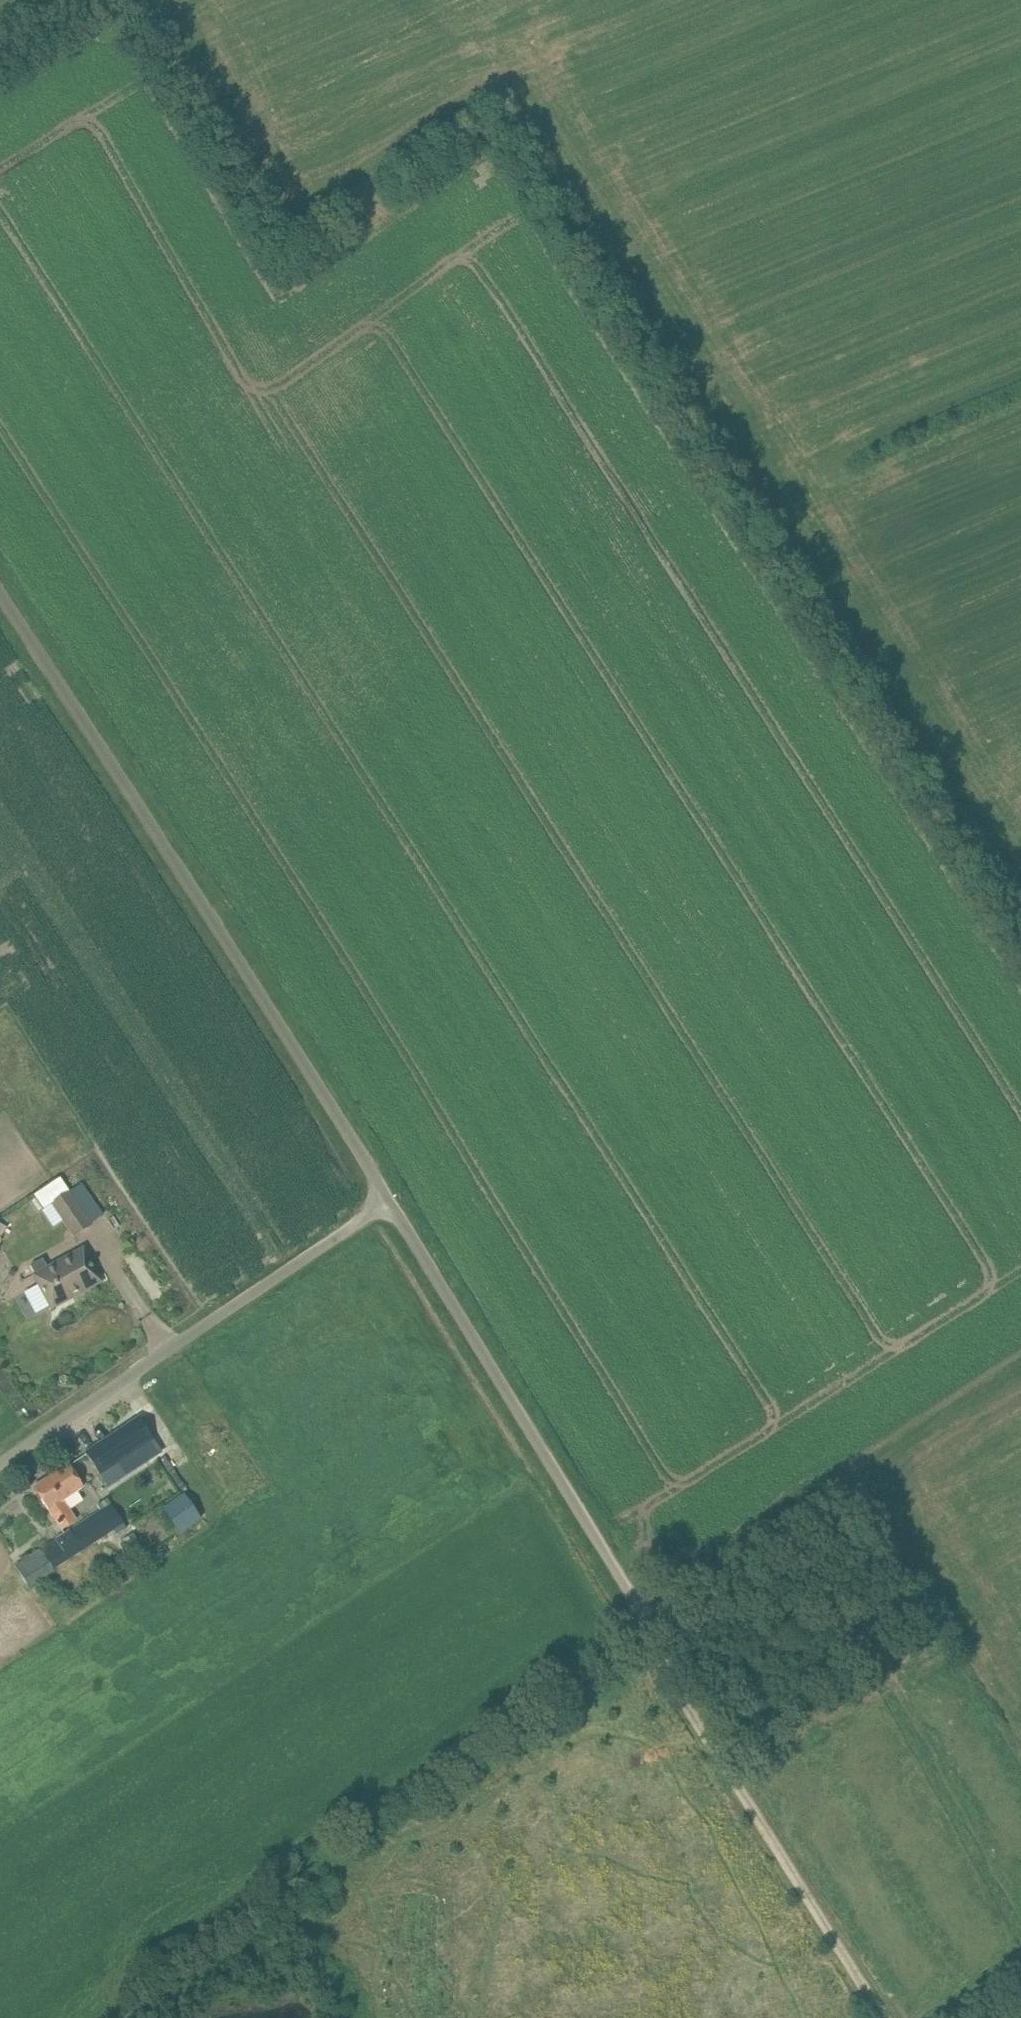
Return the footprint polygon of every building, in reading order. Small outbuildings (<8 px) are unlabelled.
[(33,1195),(34,1197),(43,1209),(50,1204),(73,1238),(91,1225),(90,1224),(103,1215),(89,1194),(76,1203),(68,1192),(66,1193),(57,1179),(33,1195)] [(74,1298),(102,1282),(83,1247),(47,1267),(42,1259),(30,1266),(34,1274),(33,1275),(51,1309),(55,1307),(53,1303),(71,1293),(74,1298)] [(154,1441),(149,1434),(138,1417),(85,1453),(100,1476),(115,1466),(123,1478),(147,1463),(139,1451),(154,1441)] [(62,1530),(76,1520),(64,1501),(84,1488),(68,1464),(33,1488),(48,1510),(49,1510),(62,1530)] [(110,1504),(15,1565),(29,1587),(113,1532),(115,1535),(126,1528),(110,1504)]
